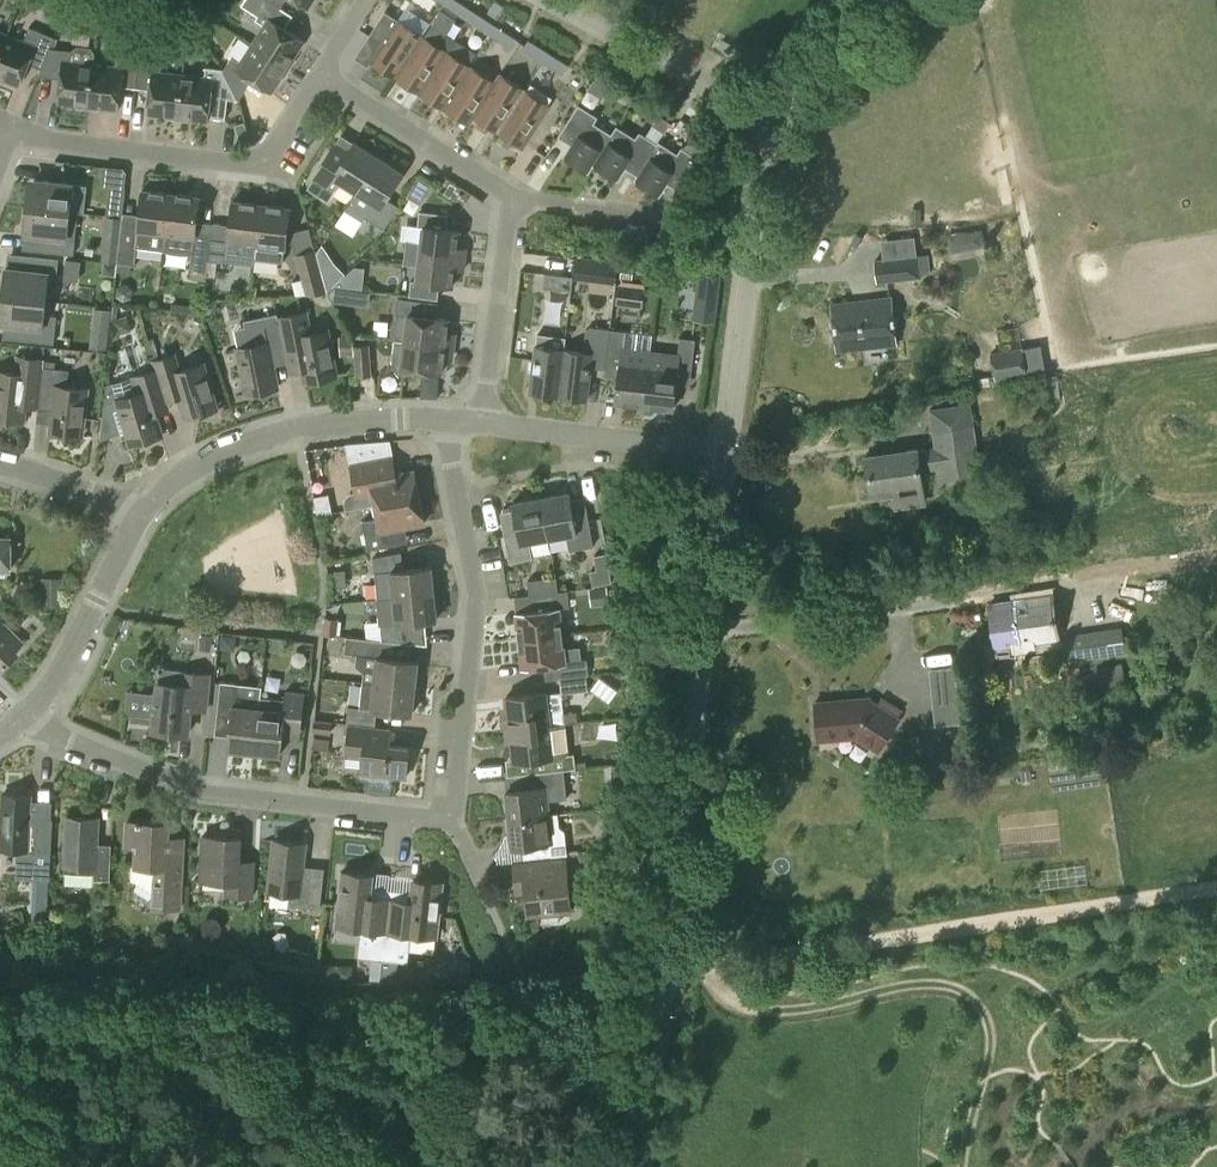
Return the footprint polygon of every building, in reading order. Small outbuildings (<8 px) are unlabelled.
[(242,5),(258,15),(256,19),(264,25),(252,43),(291,68),(294,63),(292,62),(305,40),(285,27),(293,15),(281,7),(269,0),(245,0),(242,5)] [(309,9),(314,0),(295,0),(309,9)] [(473,10),(457,0),(449,0),(446,5),(468,19),(473,10)] [(489,33),(495,24),(473,10),(468,19),(489,33)] [(369,35),(383,44),(371,61),(396,77),(423,35),(399,19),(396,23),(382,14),(369,35)] [(495,24),(489,33),(512,48),(517,39),(495,24)] [(50,48),(55,37),(29,27),(24,41),(7,34),(0,52),(0,77),(20,85),(29,63),(42,68),(50,48)] [(446,52),(447,50),(423,35),(396,77),(420,93),(445,53),(446,52)] [(542,61),(549,51),(529,38),(522,48),(542,61)] [(288,73),(291,68),(252,43),(240,62),(232,56),(224,69),(239,100),(252,80),(272,92),(285,71),(288,73)] [(95,51),(91,47),(76,46),(73,51),(50,48),(42,68),(39,76),(61,78),(58,102),(83,105),(82,108),(88,109),(93,63),(95,51)] [(468,70),(472,66),(447,50),(446,52),(445,53),(420,93),(444,108),(468,70)] [(549,51),(542,61),(563,74),(569,64),(549,51)] [(136,88),(139,59),(116,56),(115,66),(93,63),(88,109),(93,109),(94,107),(119,110),(122,86),(136,88)] [(178,120),(182,74),(161,71),(162,62),(139,59),(136,88),(150,89),(147,113),(172,116),(172,119),(178,120)] [(474,116),(495,81),(472,66),(468,70),(444,108),(469,124),(474,116)] [(239,100),(224,69),(206,67),(205,77),(182,74),(178,120),(183,120),(184,117),(208,121),(209,116),(225,118),(228,98),(239,100)] [(498,132),(525,89),(500,73),(495,81),(474,116),(498,132)] [(600,97),(606,87),(594,79),(588,89),(600,97)] [(523,147),(550,105),(525,89),(498,132),(523,147)] [(594,164),(612,133),(595,122),(599,116),(579,103),(559,136),(571,143),(563,156),(589,172),(594,164)] [(664,132),(671,122),(659,114),(652,124),(664,132)] [(244,121),(235,124),(240,142),(250,138),(244,121)] [(638,175),(658,143),(640,131),(636,137),(617,125),(612,133),(594,164),(619,180),(627,168),(637,174),(638,175)] [(714,139),(702,132),(696,142),(708,149),(714,139)] [(638,175),(637,174),(634,179),(661,196),(668,183),(681,191),(701,159),(682,146),(678,153),(660,141),(658,143),(638,175)] [(347,153),(335,146),(309,188),(329,200),(341,182),(356,192),(357,192),(379,157),(355,142),(347,153)] [(357,192),(356,192),(345,209),(362,220),(364,215),(377,223),(371,233),(377,237),(384,228),(399,206),(386,198),(403,172),(379,157),(357,192)] [(409,193),(422,199),(430,179),(417,174),(409,193)] [(27,207),(70,211),(86,213),(89,185),(34,179),(32,206),(27,206),(27,207)] [(110,186),(107,216),(122,217),(125,188),(110,186)] [(117,263),(135,265),(137,246),(165,249),(165,245),(166,234),(171,193),(143,190),(138,225),(121,223),(117,263)] [(165,245),(165,249),(192,253),(189,271),(207,274),(209,260),(212,233),(196,231),(200,197),(171,193),(166,234),(165,245)] [(257,244),(262,204),(233,201),(229,234),(212,232),(212,233),(209,260),(227,263),(229,241),(257,244)] [(262,204),(257,244),(285,248),(290,207),(262,204)] [(70,212),(70,211),(27,207),(24,234),(47,237),(45,251),(74,254),(75,239),(76,226),(64,225),(66,211),(70,212)] [(420,253),(465,259),(466,248),(458,247),(460,230),(447,229),(448,214),(420,211),(418,226),(408,224),(405,251),(420,253)] [(986,245),(983,226),(965,230),(967,242),(974,247),(986,245)] [(115,262),(118,244),(104,242),(101,261),(115,262)] [(315,248),(294,254),(295,257),(305,294),(326,289),(320,266),(315,248)] [(463,270),(465,259),(420,253),(405,251),(403,263),(419,265),(417,281),(411,280),(410,296),(438,299),(440,284),(453,286),(455,269),(463,270)] [(877,282),(921,277),(918,254),(874,259),(877,282)] [(3,295),(46,300),(46,299),(42,299),(43,285),(55,286),(57,273),(59,259),(30,255),(29,270),(6,267),(3,295)] [(618,260),(598,258),(595,281),(615,283),(618,260)] [(104,261),(103,268),(107,274),(115,275),(116,263),(104,261)] [(334,262),(320,266),(326,289),(327,292),(333,286),(345,273),(334,262)] [(621,266),(620,276),(632,278),(633,267),(621,266)] [(721,275),(702,272),(699,292),(718,294),(721,275)] [(545,273),(543,287),(571,290),(573,276),(545,273)] [(641,307),(644,286),(618,283),(615,303),(641,307)] [(44,314),(46,300),(3,295),(3,296),(7,296),(4,323),(27,326),(25,340),(54,343),(55,328),(56,315),(44,314)] [(838,348),(896,342),(891,297),(833,303),(838,348)] [(437,317),(438,303),(398,298),(396,314),(398,314),(397,322),(393,324),(392,334),(395,336),(395,339),(405,340),(454,346),(455,338),(451,337),(447,333),(449,319),(437,317)] [(213,313),(218,308),(217,299),(204,300),(204,313),(213,313)] [(111,309),(94,307),(93,320),(109,322),(111,309)] [(279,322),(285,353),(290,373),(303,370),(306,382),(336,375),(327,330),(312,333),(307,312),(278,318),(279,322)] [(247,394),(278,387),(271,355),(285,353),(279,322),(278,318),(277,313),(244,320),(245,326),(234,328),(247,394)] [(590,326),(586,329),(583,351),(564,349),(559,395),(587,399),(591,367),(605,369),(606,367),(608,342),(610,329),(590,326)] [(649,365),(651,350),(624,347),(626,331),(610,329),(608,342),(606,367),(620,368),(616,402),(644,405),(649,365)] [(564,349),(566,337),(538,334),(536,346),(530,392),(559,395),(564,349)] [(354,354),(353,335),(339,336),(340,355),(354,354)] [(649,365),(644,405),(673,409),(677,375),(691,377),(696,339),(680,337),(678,353),(651,350),(649,365)] [(453,355),(454,346),(405,340),(395,339),(392,366),(398,375),(406,376),(407,367),(443,372),(444,358),(449,354),(453,355)] [(369,343),(354,344),(356,375),(372,374),(369,343)] [(996,380),(1027,375),(1023,347),(992,352),(996,380)] [(40,398),(41,389),(44,367),(45,359),(20,356),(18,373),(0,371),(0,418),(23,420),(25,406),(39,408),(40,398)] [(163,390),(166,399),(167,399),(180,395),(186,417),(216,408),(203,364),(173,373),(169,356),(154,361),(157,370),(163,390)] [(44,367),(41,389),(40,398),(54,399),(51,432),(82,435),(87,389),(56,386),(58,369),(44,367)] [(170,409),(167,399),(166,399),(163,390),(157,370),(131,378),(135,394),(118,399),(132,444),(161,435),(155,413),(170,409)] [(104,404),(118,399),(113,383),(105,386),(103,405),(104,404)] [(970,403),(930,408),(936,446),(866,455),(870,489),(923,481),(922,470),(937,468),(938,477),(980,471),(970,403)] [(383,459),(379,440),(352,443),(356,464),(383,459)] [(376,505),(420,496),(414,470),(395,473),(392,457),(383,459),(356,464),(352,465),(357,491),(350,492),(346,496),(344,502),(345,509),(376,503),(376,505)] [(542,497),(549,538),(567,535),(569,550),(593,546),(588,520),(575,522),(570,492),(542,497)] [(420,496),(376,505),(379,518),(363,521),(368,549),(399,544),(396,528),(425,522),(420,496)] [(530,542),(549,538),(542,497),(513,502),(519,533),(505,535),(510,562),(533,558),(530,542)] [(47,518),(51,525),(59,528),(66,524),(59,511),(47,518)] [(5,569),(11,569),(11,537),(0,537),(0,574),(5,574),(5,569)] [(403,569),(400,553),(373,556),(375,572),(378,598),(394,597),(434,593),(432,566),(403,569)] [(590,570),(593,585),(612,582),(609,567),(597,569),(590,570)] [(542,592),(558,591),(557,576),(528,580),(529,594),(542,592)] [(41,584),(41,602),(62,602),(62,584),(41,584)] [(606,585),(595,586),(597,603),(609,602),(606,585)] [(544,609),(516,612),(520,640),(563,634),(560,607),(566,607),(569,606),(567,590),(558,591),(542,592),(543,598),(544,609)] [(394,597),(378,598),(380,624),(382,640),(422,644),(420,621),(437,619),(434,593),(394,597)] [(1016,600),(1023,640),(1058,634),(1052,594),(1016,600)] [(995,644),(1023,640),(1016,600),(989,604),(995,644)] [(325,616),(323,633),(337,635),(339,617),(325,616)] [(18,652),(16,650),(23,642),(4,624),(0,628),(0,671),(18,652)] [(1068,661),(1125,653),(1121,624),(1064,632),(1068,661)] [(213,634),(201,633),(200,649),(211,650),(213,634)] [(563,634),(520,640),(523,667),(558,663),(560,678),(585,675),(589,674),(587,660),(582,660),(581,645),(564,647),(563,634)] [(375,682),(415,687),(418,660),(384,657),(386,640),(347,636),(345,652),(357,654),(356,665),(364,671),(363,681),(375,682)] [(1084,692),(1126,681),(1121,662),(1080,672),(1084,692)] [(206,711),(210,674),(188,671),(187,685),(158,682),(153,731),(188,734),(190,709),(206,711)] [(585,675),(560,678),(561,691),(561,692),(587,689),(585,675)] [(259,708),(261,696),(262,685),(220,681),(217,715),(232,716),(228,748),(254,751),(259,708)] [(347,723),(350,723),(375,726),(377,709),(413,713),(415,687),(375,682),(363,681),(359,707),(349,706),(347,723)] [(957,684),(931,687),(933,706),(959,703),(957,684)] [(126,713),(152,715),(153,690),(128,688),(126,713)] [(259,708),(254,751),(281,754),(284,723),(303,725),(305,691),(286,690),(285,698),(261,696),(259,708)] [(561,692),(561,691),(506,697),(508,717),(504,718),(506,730),(509,729),(549,725),(551,725),(565,723),(561,692)] [(878,749),(899,718),(867,697),(816,702),(819,739),(858,736),(878,749)] [(316,723),(313,747),(331,749),(333,724),(316,723)] [(390,744),(391,728),(375,726),(350,723),(346,755),(363,757),(362,773),(406,778),(409,746),(390,744)] [(568,755),(565,723),(551,725),(549,725),(509,729),(506,730),(507,741),(511,741),(513,761),(529,760),(530,773),(564,769),(576,768),(575,755),(568,755)] [(530,773),(524,774),(525,789),(506,791),(509,818),(550,814),(548,800),(567,798),(564,769),(530,773)] [(49,879),(50,860),(52,820),(30,819),(31,795),(3,794),(0,848),(17,849),(16,878),(49,879)] [(620,806),(602,808),(604,824),(622,822),(620,806)] [(558,813),(550,814),(509,818),(512,846),(523,845),(524,859),(568,855),(565,830),(559,825),(558,813)] [(110,879),(112,844),(97,844),(99,818),(67,816),(64,872),(95,874),(95,878),(110,879)] [(182,886),(183,862),(167,861),(170,823),(127,821),(126,846),(137,846),(136,865),(132,865),(131,880),(152,894),(152,908),(181,909),(182,886)] [(253,896),(254,867),(240,866),(241,837),(203,835),(201,880),(227,882),(226,894),(253,896)] [(320,908),(324,868),(303,866),(305,843),(274,840),(269,890),(291,892),(290,899),(306,900),(305,906),(320,908)] [(565,872),(564,858),(514,863),(517,886),(525,885),(528,914),(571,909),(567,872),(565,872)] [(386,941),(391,898),(369,896),(372,874),(343,871),(337,925),(361,928),(358,956),(384,959),(386,941)] [(386,941),(384,959),(407,962),(410,933),(437,936),(443,882),(414,879),(412,901),(391,898),(386,941)] [(48,901),(32,900),(31,918),(47,914),(48,901)] [(471,960),(457,957),(453,979),(468,981),(471,960)] [(337,980),(337,964),(320,964),(320,979),(337,980)]
